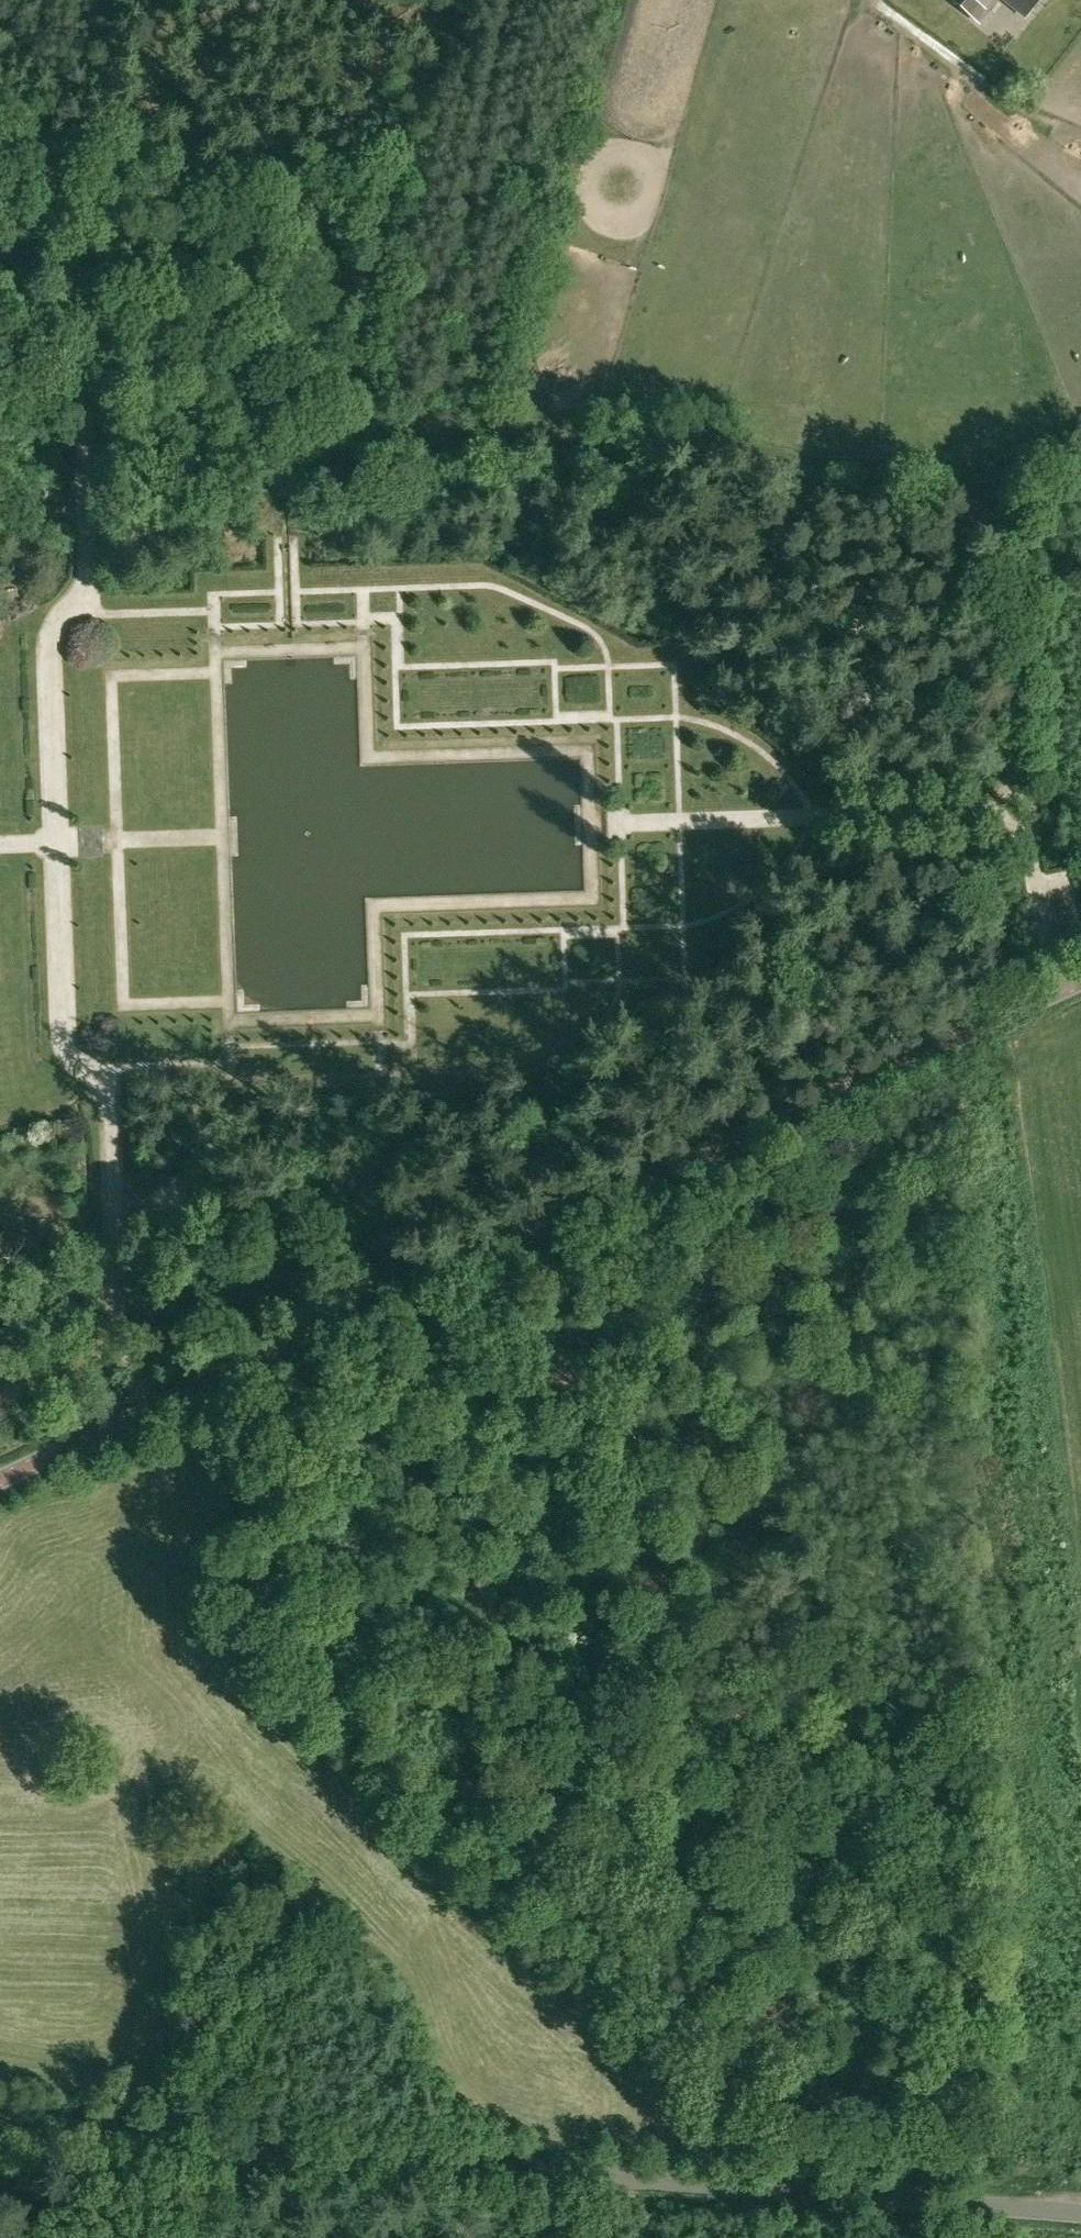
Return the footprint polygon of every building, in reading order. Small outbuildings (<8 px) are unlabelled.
[(978,22),(995,0),(951,0),(978,22)] [(1025,17),(1038,0),(1004,0),(1025,17)]
